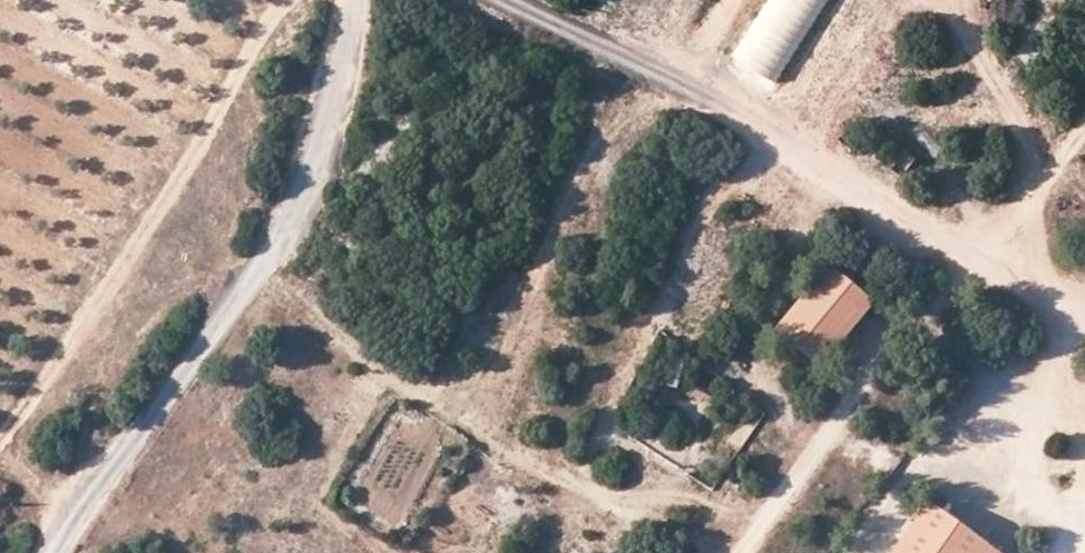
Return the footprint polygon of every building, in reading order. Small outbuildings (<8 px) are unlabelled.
[(775,333),(820,369),(873,302),(828,266),(775,333)] [(892,552),(982,552),(987,546),(928,504),(892,552)]
